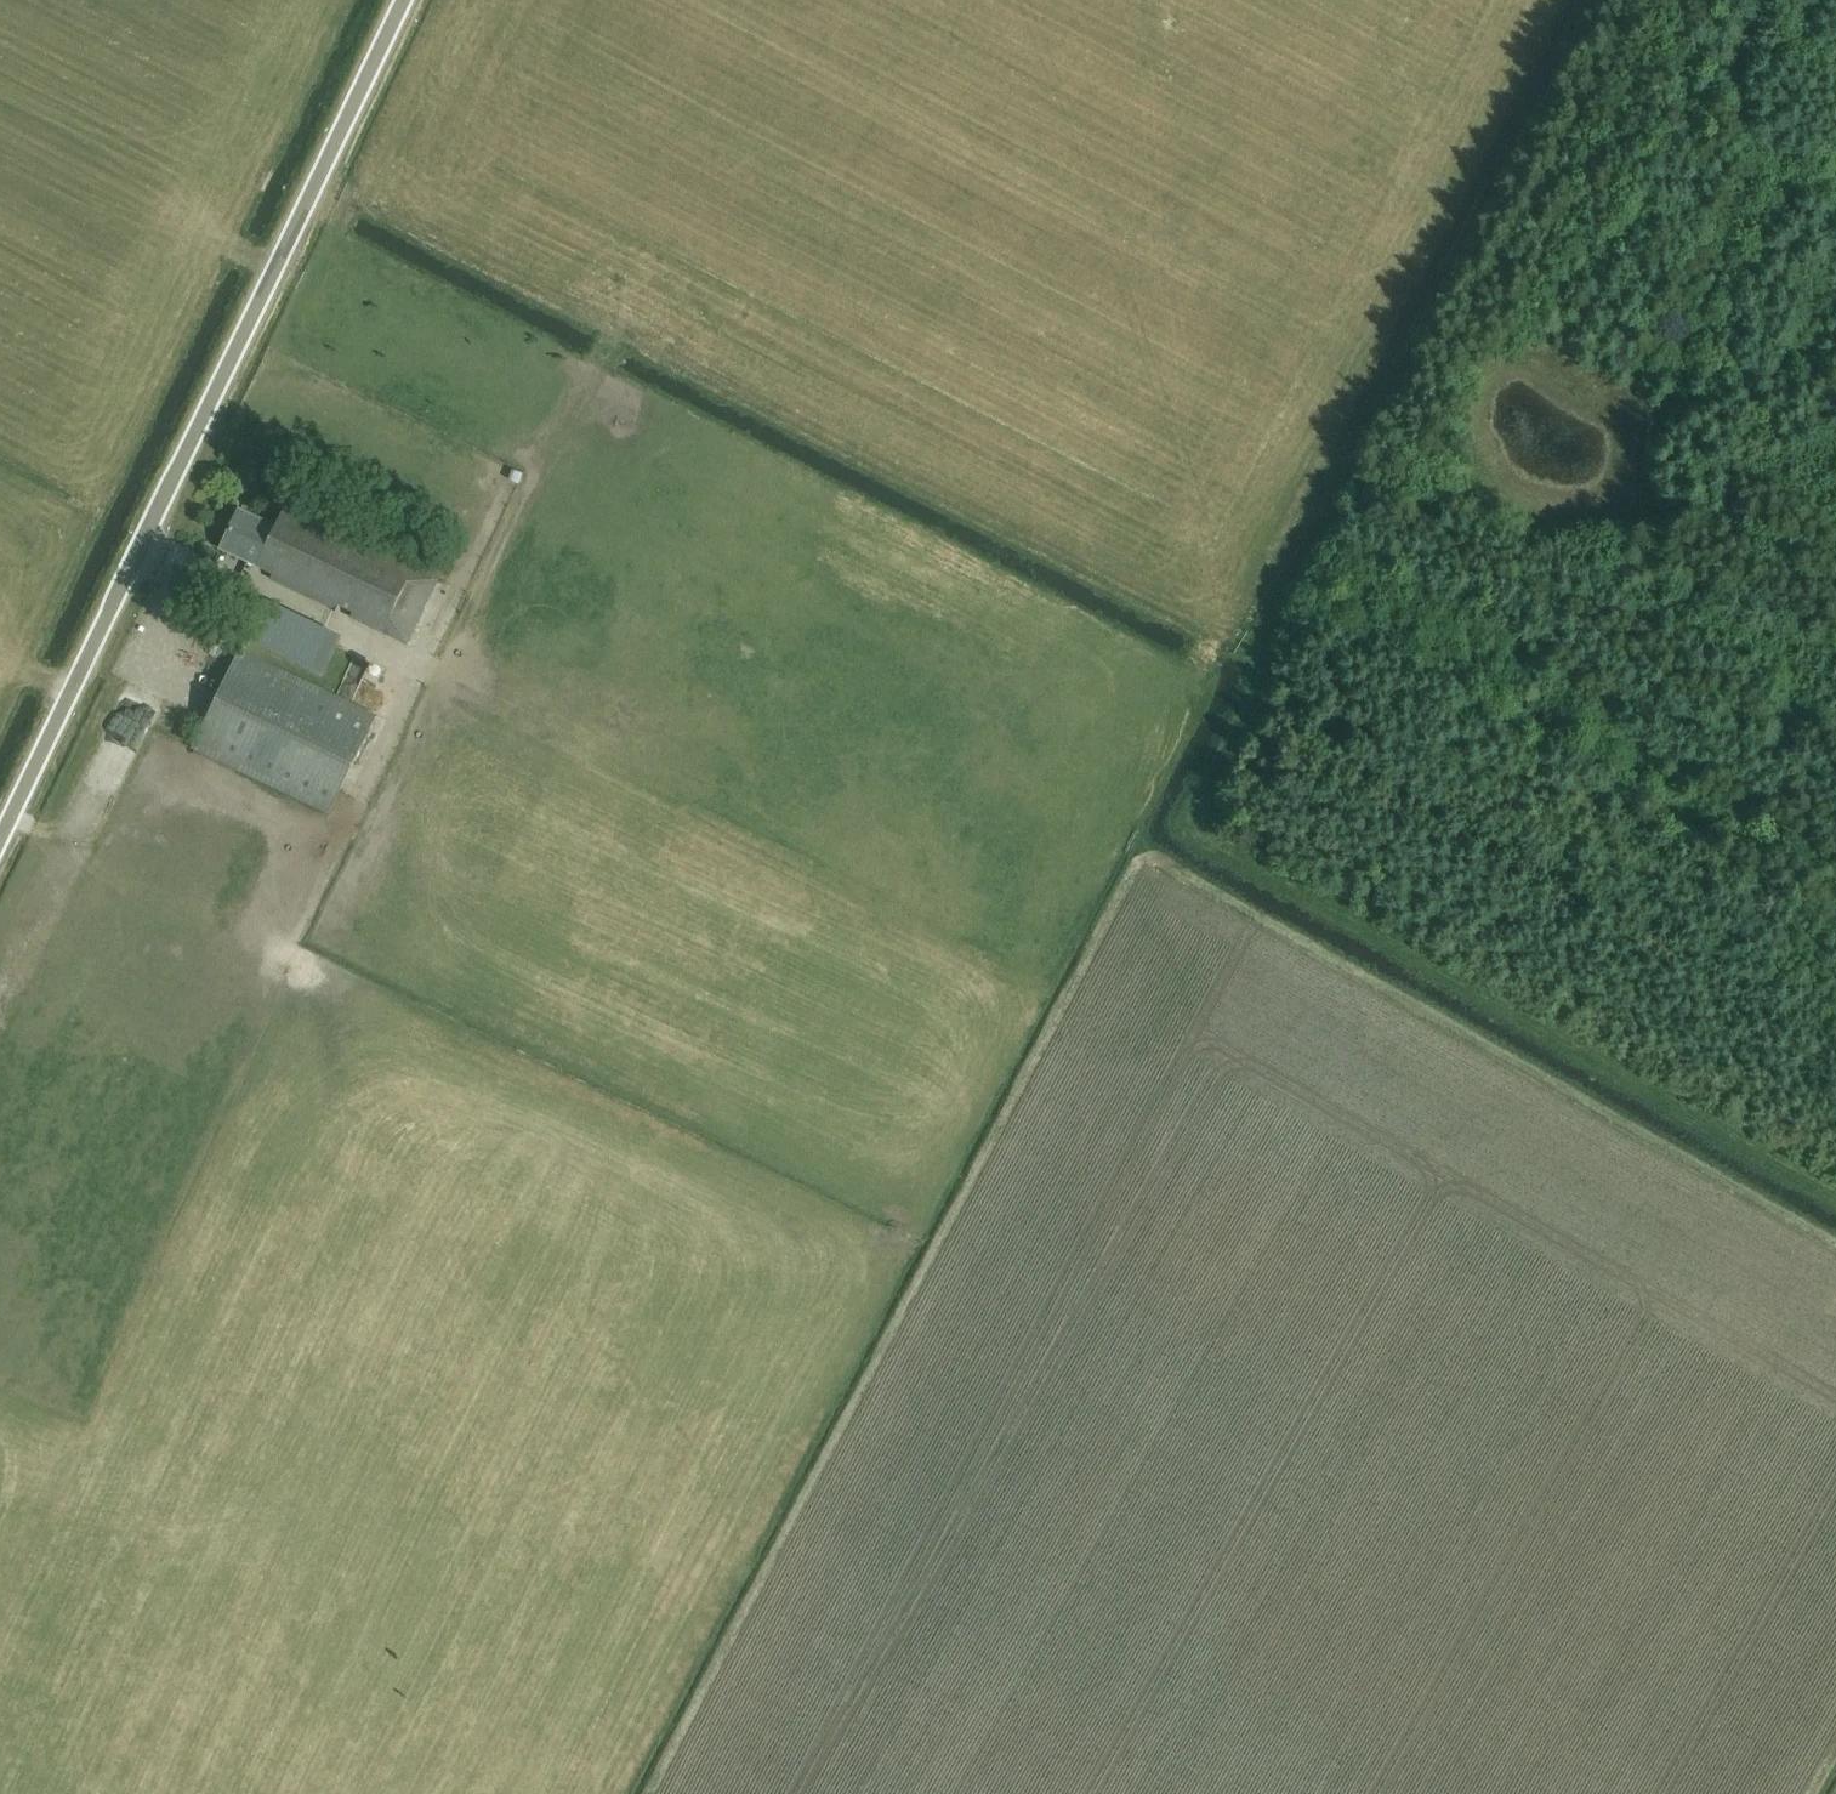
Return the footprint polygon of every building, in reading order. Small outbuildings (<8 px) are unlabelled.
[(240,508),(222,547),(275,573),(273,578),(335,608),(337,603),(352,611),(350,615),(407,642),(438,579),(285,505),(275,525),(240,508)] [(238,651),(192,748),(330,813),(375,716),(238,651)]
